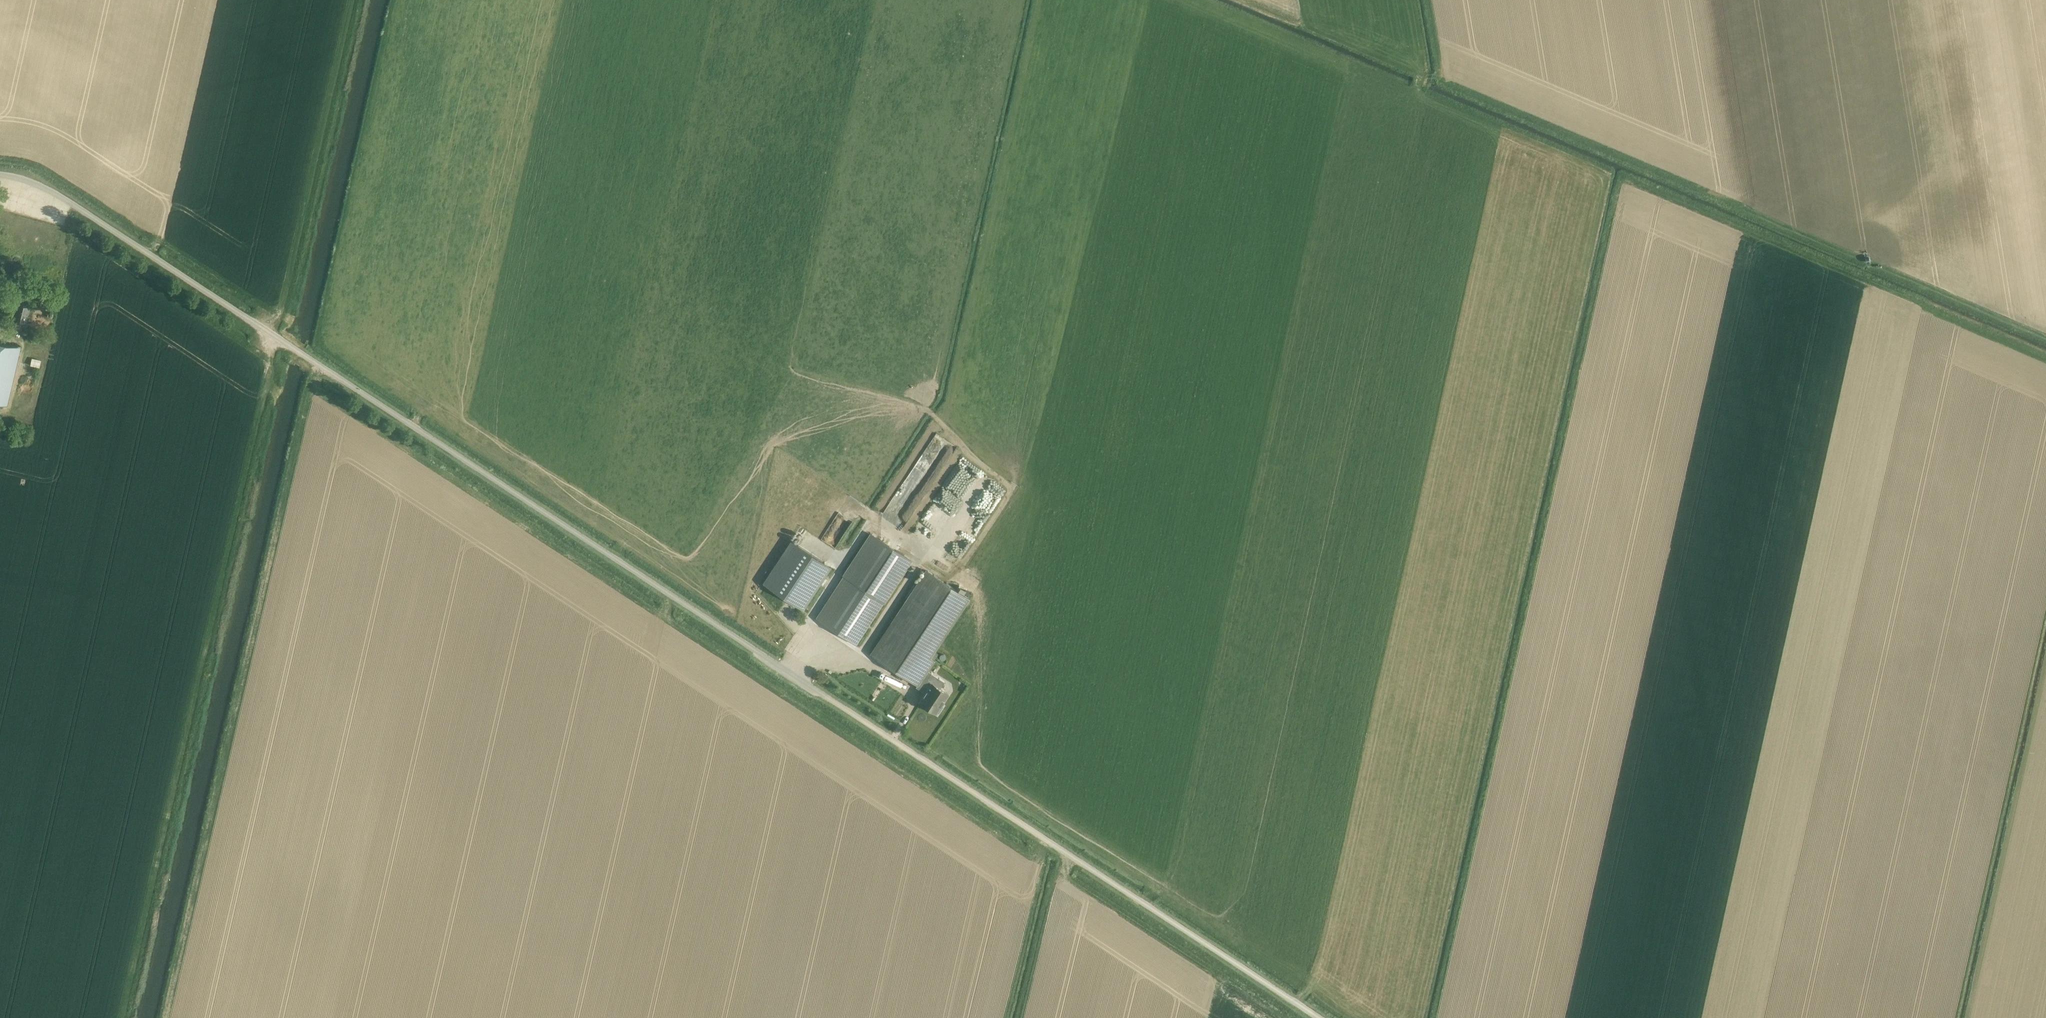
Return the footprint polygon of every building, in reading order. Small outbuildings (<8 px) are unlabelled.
[(26,322),(30,307),(18,304),(13,327),(21,329),(23,322),(26,322)] [(7,405),(21,347),(0,342),(0,404),(7,405)] [(817,618),(856,644),(861,636),(884,601),(885,602),(913,560),(871,533),(843,575),(844,575),(846,576),(824,610),(818,619),(817,618)] [(791,540),(763,583),(803,610),(832,567),(799,545),(791,540)] [(970,599),(928,571),(872,655),(918,685),(919,684),(920,684),(929,671),(935,661),(931,658),(970,599)] [(939,679),(929,671),(920,684),(928,690),(919,702),(936,713),(937,712),(939,713),(943,706),(942,705),(949,694),(941,688),(944,682),(939,679)]
